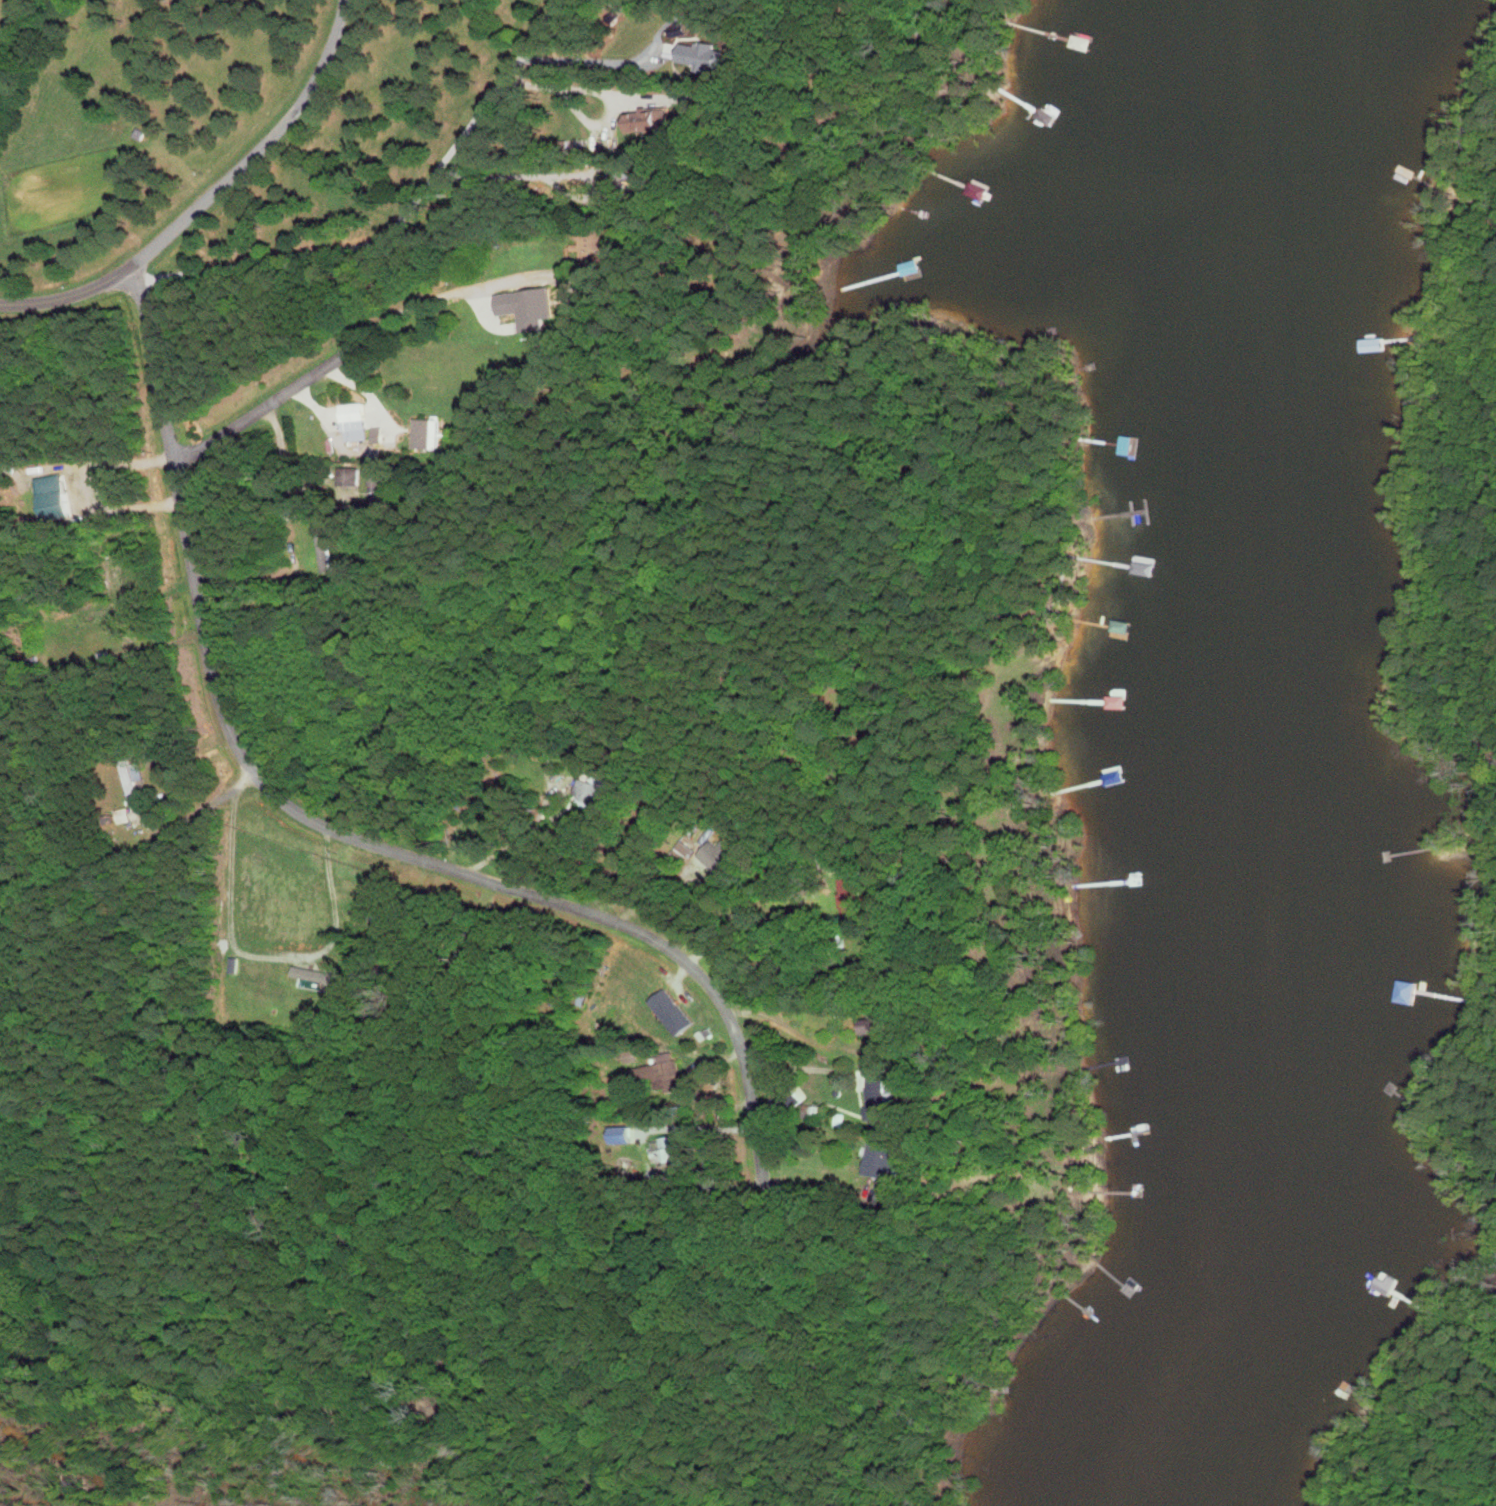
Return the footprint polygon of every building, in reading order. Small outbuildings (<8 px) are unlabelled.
[(633,111),(633,131),(668,131),(668,111),(633,111)] [(885,282),(880,270),(863,277),(868,289),(885,282)] [(527,334),(552,331),(551,320),(559,320),(556,289),(503,294),(505,316),(526,314),(527,334)] [(344,405),(345,442),(370,441),(369,404),(344,405)] [(415,450),(443,450),(443,420),(416,420),(415,450)] [(362,469),(341,469),(341,486),(362,486),(362,469)] [(385,495),(372,497),(374,511),(387,509),(385,495)] [(336,572),(326,525),(315,528),(324,574),(336,572)] [(1133,623),(1116,620),(1113,632),(1130,635),(1133,623)] [(1108,714),(1124,712),(1123,701),(1107,702),(1108,714)] [(144,803),(128,759),(119,763),(135,806),(144,803)] [(601,807),(609,789),(584,778),(576,795),(601,807)] [(118,824),(132,822),(130,810),(116,812),(118,824)] [(716,853),(739,868),(743,861),(720,847),(716,853)] [(866,1021),(868,1035),(888,1032),(887,1019),(866,1021)] [(661,1055),(662,1064),(653,1065),(657,1094),(684,1091),(679,1053),(661,1055)] [(868,1072),(868,1129),(888,1129),(888,1073),(868,1072)] [(773,1098),(781,1114),(802,1104),(794,1088),(773,1098)] [(681,1162),(680,1139),(653,1140),(654,1163),(681,1162)] [(903,1148),(869,1145),(866,1178),(900,1181),(903,1148)]
